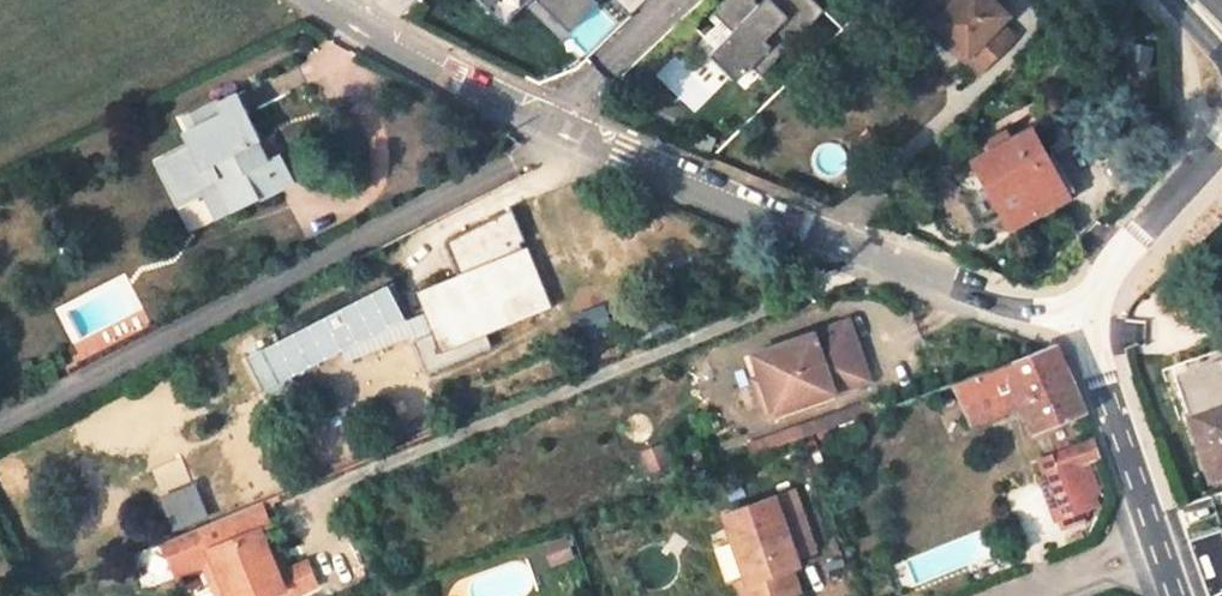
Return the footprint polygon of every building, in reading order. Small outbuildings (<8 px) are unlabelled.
[(570,31),(598,2),(596,0),(539,0),(570,31)] [(824,10),(814,0),(773,0),(764,10),(754,0),(726,0),(714,13),(733,31),(716,47),(742,74),(751,66),(761,75),(824,10)] [(754,0),(764,10),(773,0),(754,0)] [(929,25),(946,41),(962,57),(958,61),(968,71),(972,75),(1008,38),(995,25),(1002,17),(985,0),(924,0),(918,6),(933,21),(929,25)] [(962,57),(946,41),(942,45),(958,61),(962,57)] [(259,139),(235,92),(215,101),(214,98),(181,115),(197,146),(165,163),(183,197),(223,176),(239,209),(278,189),(265,163),(254,142),(259,139)] [(197,146),(181,115),(174,118),(187,143),(155,159),(180,207),(205,194),(218,219),(239,209),(223,176),(183,197),(165,163),(197,146)] [(1010,223),(1065,193),(1030,130),(973,160),(976,164),(952,177),(980,228),(1005,214),(1010,223)] [(714,138),(698,133),(693,148),(709,154),(714,138)] [(265,163),(278,189),(292,182),(279,156),(265,163)] [(459,274),(415,292),(424,313),(430,327),(440,352),(484,334),(552,307),(527,246),(521,248),(520,242),(525,241),(512,207),(445,242),(459,274)] [(387,285),(250,355),(267,388),(341,350),(404,318),(387,285)] [(600,305),(573,315),(575,321),(582,336),(608,326),(600,305)] [(405,320),(404,318),(341,350),(345,361),(409,335),(430,327),(424,313),(405,320)] [(671,321),(639,333),(642,341),(675,328),(671,321)] [(868,378),(847,321),(769,350),(776,368),(759,374),(773,412),(868,378)] [(440,352),(430,327),(409,335),(424,373),(489,347),(484,334),(440,352)] [(1022,403),(1035,432),(1085,412),(1055,343),(952,380),(973,421),(1022,403)] [(776,368),(769,350),(752,355),(759,374),(776,368)] [(1211,485),(1221,481),(1221,369),(1220,365),(1174,381),(1211,485)] [(747,379),(761,416),(773,412),(759,374),(747,379)] [(865,395),(795,420),(801,435),(870,410),(865,395)] [(1045,456),(1052,476),(1070,469),(1100,457),(1094,438),(1045,456)] [(1084,505),(1070,469),(1052,476),(1040,480),(1054,516),(1084,505)] [(192,482),(156,497),(171,532),(206,518),(192,482)] [(90,507),(85,490),(70,495),(75,511),(90,507)] [(747,580),(738,583),(742,595),(785,595),(798,591),(790,569),(798,567),(795,558),(814,551),(794,492),(760,504),(766,523),(731,536),(747,580)] [(266,548),(258,529),(268,524),(259,503),(163,542),(172,565),(207,550),(212,562),(226,595),(264,595),(282,589),(284,595),(290,595),(314,586),(305,564),(286,571),(277,575),(266,548)] [(266,548),(277,575),(286,571),(275,544),(266,548)] [(177,577),(201,567),(212,562),(207,550),(172,565),(177,577)] [(212,562),(201,567),(213,595),(226,595),(212,562)]
